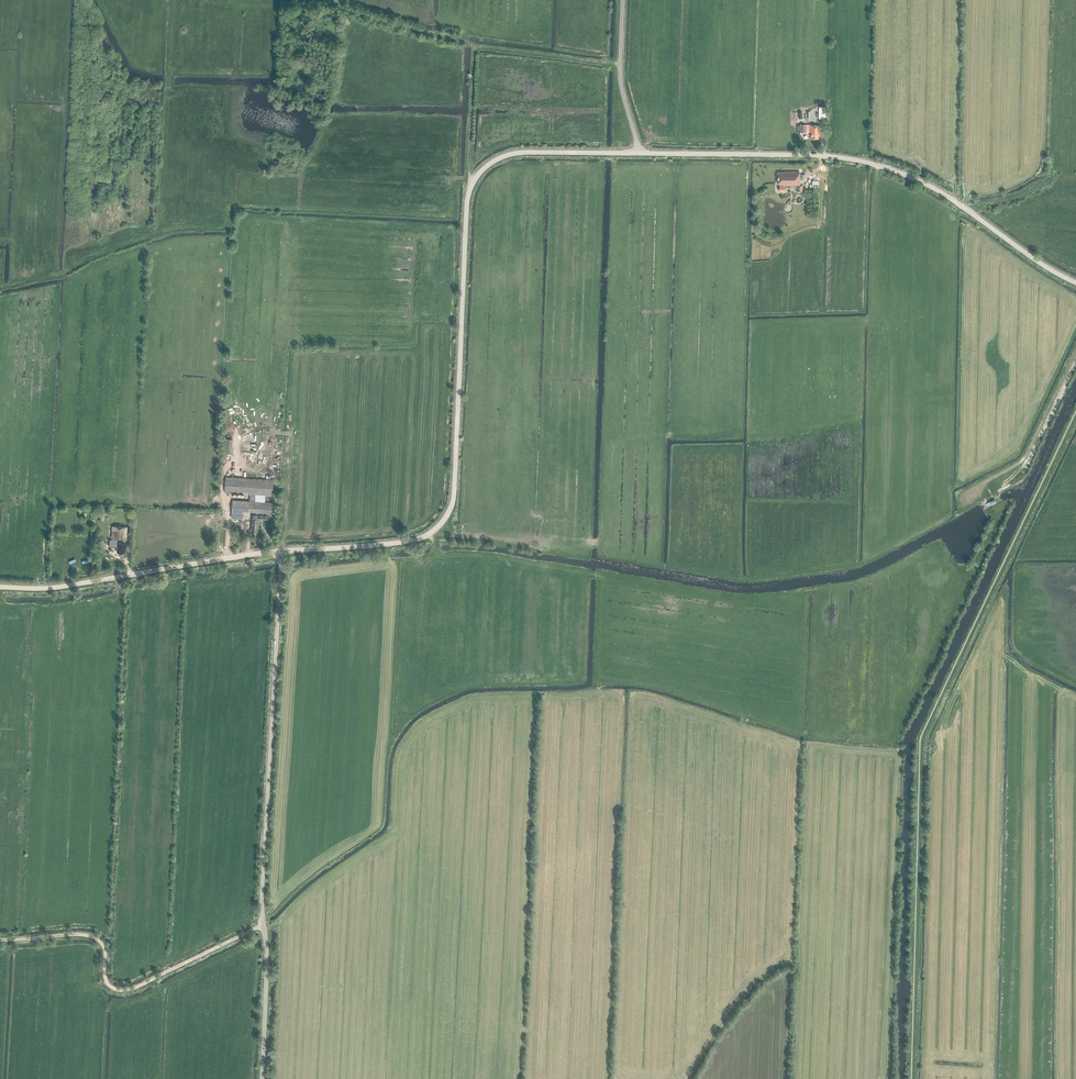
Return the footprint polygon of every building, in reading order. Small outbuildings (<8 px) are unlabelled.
[(806,125),(800,125),(800,133),(806,133),(809,133),(809,125),(806,125)] [(810,139),(818,139),(818,135),(820,136),(820,125),(809,125),(809,133),(810,133),(810,139)] [(783,172),(777,172),(777,184),(779,184),(779,191),(785,191),(785,185),(798,185),(797,192),(802,192),(802,185),(800,185),(800,176),(799,176),(799,171),(783,171),(783,172)] [(223,454),(232,454),(232,438),(223,438),(223,454)] [(225,493),(250,494),(249,501),(232,500),(232,513),(243,514),(243,512),(254,512),(254,514),(252,514),(251,532),(257,533),(258,526),(259,527),(259,519),(268,520),(268,516),(269,516),(269,515),(272,516),(272,503),(264,502),(265,495),(272,496),(273,480),(225,478),(225,493)] [(110,512),(110,509),(100,509),(99,521),(103,521),(103,515),(112,515),(112,512),(110,512)] [(126,541),(127,527),(112,526),(111,540),(109,539),(108,547),(116,547),(116,552),(124,553),(125,548),(126,548),(126,543),(126,541)]
